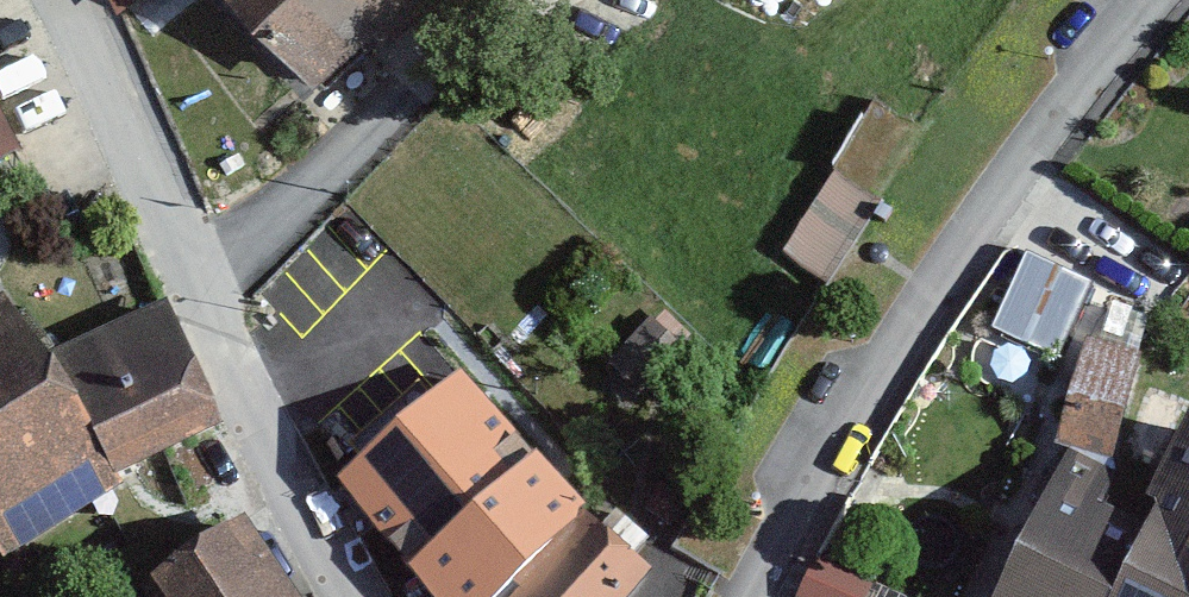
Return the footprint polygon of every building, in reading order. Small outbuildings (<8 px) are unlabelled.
[(310,57),(362,8),(396,42),(440,0),(255,0),(310,57)] [(869,90),(791,251),(838,274),(886,176),(890,177),(920,115),(869,90)] [(20,153),(0,113),(0,163),(20,153)] [(1001,330),(1070,347),(1090,270),(1021,252),(1001,330)] [(226,433),(157,315),(41,382),(0,312),(0,563),(226,433)] [(331,475),(432,596),(491,596),(585,516),(435,338),(392,374),(417,404),(331,475)] [(981,596),(1188,596),(1188,435),(1175,429),(1115,568),(1012,524),(981,596)] [(514,596),(618,596),(644,568),(585,516),(514,596)] [(139,585),(146,596),(259,596),(220,534),(139,585)] [(879,578),(816,551),(801,587),(824,596),(871,596),(879,578)]
